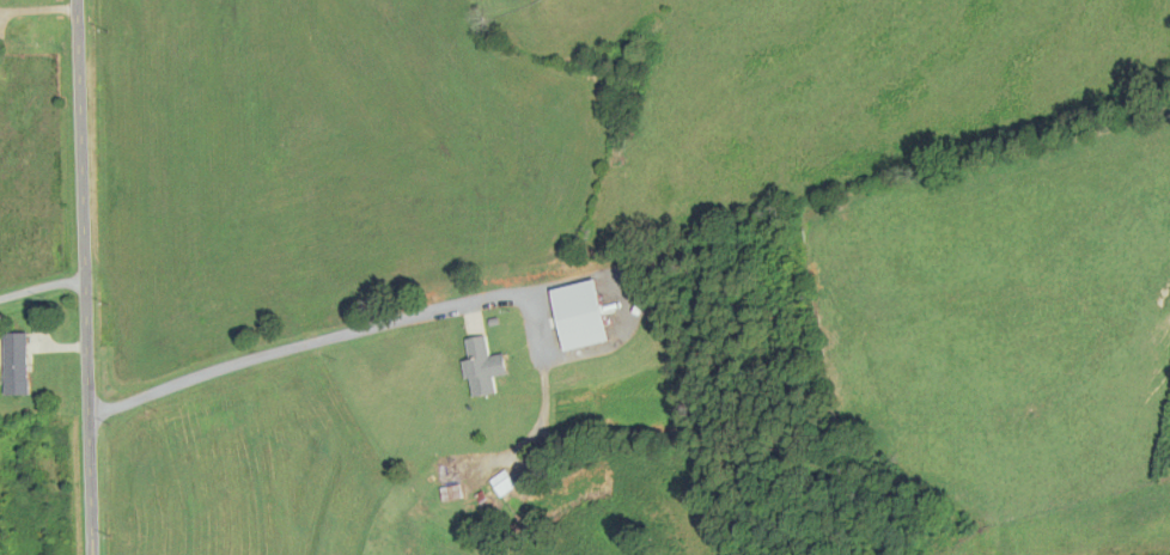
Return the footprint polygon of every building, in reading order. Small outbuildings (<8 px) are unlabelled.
[(4,395),(29,395),(29,333),(4,333),(4,395)] [(509,374),(506,354),(490,356),(486,335),(466,339),(470,359),(466,360),(472,396),(499,391),(496,377),(509,374)] [(459,487),(443,488),(444,500),(460,498),(459,487)]
